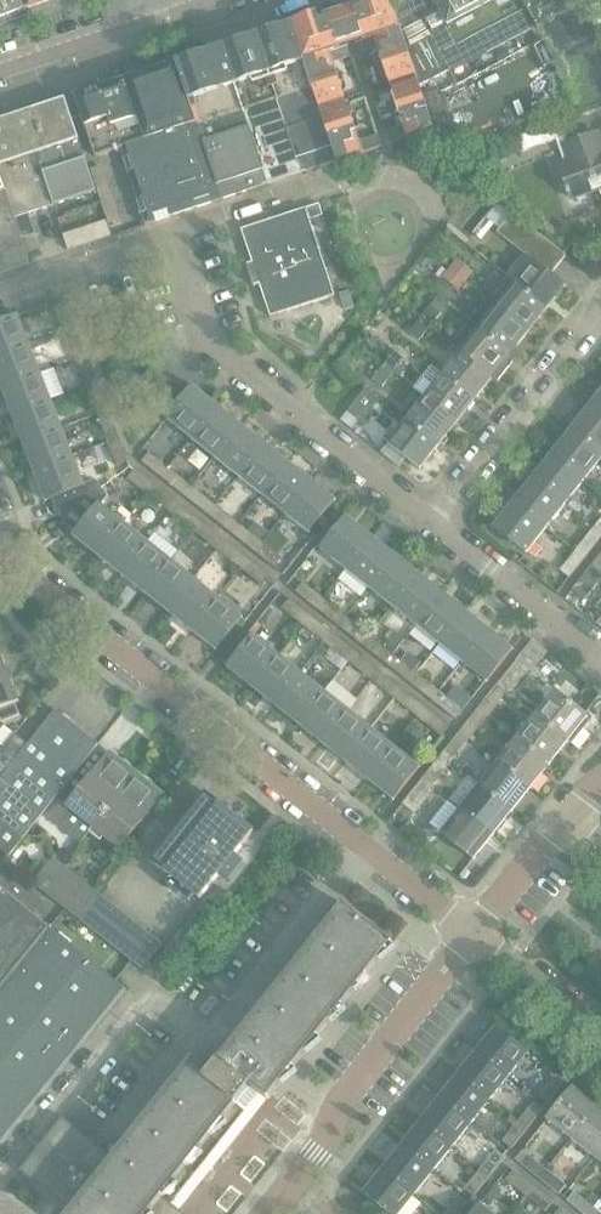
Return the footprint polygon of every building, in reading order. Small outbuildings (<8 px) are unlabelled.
[(25,9),(24,7),(22,0),(0,0),(0,18),(25,9)] [(24,7),(25,9),(35,5),(50,0),(22,0),(24,7)] [(347,15),(360,54),(376,49),(402,127),(386,133),(389,144),(434,130),(419,86),(405,42),(391,0),(363,0),(361,1),(362,4),(357,5),(357,12),(347,15)] [(405,42),(419,86),(536,25),(577,117),(600,109),(600,51),(599,45),(600,44),(593,26),(592,26),(591,25),(582,3),(581,1),(581,0),(432,0),(435,4),(418,13),(423,21),(425,26),(427,25),(429,30),(409,40),(405,42)] [(317,15),(291,23),(337,161),(380,147),(376,135),(360,141),(334,63),(351,57),(338,18),(327,21),(318,17),(317,15)] [(343,16),(338,18),(351,57),(355,56),(360,54),(347,15),(343,16)] [(423,21),(404,31),(409,40),(429,30),(427,25),(425,26),(423,21)] [(291,23),(222,47),(269,184),(337,161),(291,23)] [(222,47),(176,62),(223,199),(269,184),(222,47)] [(65,98),(32,109),(46,151),(36,154),(43,173),(52,204),(96,190),(85,159),(79,140),(65,98)] [(0,120),(0,177),(5,191),(21,239),(36,234),(29,214),(53,206),(52,204),(43,173),(36,154),(46,151),(32,109),(0,120)] [(520,154),(565,137),(560,123),(515,139),(520,154)] [(598,133),(564,146),(569,161),(559,165),(567,189),(566,189),(567,194),(569,193),(571,199),(599,189),(600,195),(600,142),(598,133)] [(477,158),(483,176),(506,168),(499,150),(477,158)] [(29,264),(26,254),(24,248),(21,239),(5,191),(0,177),(0,274),(29,264)] [(320,204),(307,208),(311,219),(324,215),(320,204)] [(270,317),(335,296),(306,208),(241,230),(252,263),(248,265),(247,263),(246,264),(254,288),(255,287),(255,286),(260,284),(270,317)] [(524,254),(506,276),(547,309),(566,285),(552,275),(567,256),(513,214),(498,234),(524,254)] [(473,233),(481,240),(494,225),(486,218),(473,233)] [(67,251),(112,237),(107,220),(62,235),(67,251)] [(36,234),(21,239),(24,248),(26,254),(41,249),(39,243),(36,234)] [(459,258),(450,269),(466,282),(475,271),(459,258)] [(461,289),(466,282),(450,269),(444,276),(461,289)] [(506,276),(488,299),(529,332),(547,309),(506,276)] [(348,293),(342,295),(347,309),(353,307),(348,293)] [(439,297),(420,320),(430,328),(449,304),(439,297)] [(488,299),(470,322),(511,354),(529,332),(488,299)] [(56,309),(64,331),(76,326),(67,304),(56,309)] [(31,344),(20,316),(0,324),(0,357),(31,344)] [(420,341),(430,328),(420,320),(410,333),(420,341)] [(452,345),(461,352),(493,377),(511,354),(470,322),(452,345)] [(64,331),(75,358),(86,354),(76,326),(64,331)] [(2,388),(42,371),(31,344),(0,357),(0,383),(2,388)] [(396,351),(384,366),(394,373),(406,358),(396,351)] [(461,352),(443,375),(475,400),(493,377),(461,352)] [(75,358),(86,386),(97,382),(86,354),(75,358)] [(383,387),(394,373),(384,366),(374,379),(383,387)] [(158,415),(180,388),(154,367),(132,394),(158,415)] [(2,388),(13,416),(53,400),(42,371),(2,388)] [(443,375),(424,398),(457,423),(475,400),(443,375)] [(86,386),(97,415),(109,410),(97,382),(86,386)] [(167,420),(191,439),(217,406),(193,387),(167,420)] [(361,424),(380,400),(365,389),(347,412),(361,424)] [(587,410),(600,421),(600,393),(587,410)] [(424,398),(406,421),(438,446),(457,423),(424,398)] [(13,416),(24,444),(64,428),(53,400),(13,416)] [(191,439),(215,458),(241,425),(217,406),(191,439)] [(97,415),(108,443),(120,438),(109,410),(97,415)] [(569,434),(600,459),(600,421),(587,410),(569,434)] [(420,469),(438,446),(406,421),(388,444),(420,469)] [(215,458),(238,477),(265,444),(241,425),(215,458)] [(24,444),(36,472),(75,456),(64,428),(24,444)] [(550,457),(583,483),(600,461),(600,459),(569,434),(550,457)] [(129,462),(120,438),(108,443),(117,466),(129,462)] [(238,477),(262,496),(288,463),(265,444),(238,477)] [(142,462),(161,477),(169,467),(150,452),(142,462)] [(47,502),(55,499),(63,518),(103,488),(96,479),(86,483),(75,456),(36,472),(47,502)] [(550,457),(531,481),(564,507),(583,483),(550,457)] [(262,496),(285,514),(312,481),(288,463),(262,496)] [(161,477),(185,496),(192,486),(169,467),(161,477)] [(128,479),(146,494),(154,484),(135,470),(128,479)] [(336,501),(312,481),(285,514),(310,534),(336,501)] [(531,481),(513,504),(546,530),(564,507),(531,481)] [(146,494),(170,513),(178,503),(154,484),(146,494)] [(185,496),(208,515),(216,505),(192,486),(185,496)] [(74,536),(98,555),(125,521),(104,504),(110,497),(103,488),(63,518),(79,531),(74,536)] [(170,513),(194,532),(202,523),(178,503),(170,513)] [(536,543),(546,530),(513,504),(494,528),(527,554),(528,552),(535,557),(542,548),(536,543)] [(208,515),(232,534),(239,524),(216,505),(208,515)] [(321,550),(346,570),(372,537),(348,517),(321,550)] [(593,530),(600,536),(600,519),(593,530)] [(98,555),(122,574),(149,540),(125,521),(98,555)] [(194,532),(218,551),(226,542),(202,523),(194,532)] [(232,534),(255,553),(263,543),(239,524),(232,534)] [(577,549),(587,557),(600,539),(600,536),(593,530),(577,549)] [(346,570),(369,589),(396,556),(372,537),(346,570)] [(122,574),(146,594),(172,560),(149,540),(122,574)] [(218,551),(242,570),(250,561),(226,542),(218,551)] [(282,559),(263,543),(255,553),(274,568),(282,559)] [(577,549),(559,571),(569,579),(587,557),(577,549)] [(592,566),(600,573),(600,554),(592,566)] [(369,589),(393,607),(419,575),(396,556),(369,589)] [(146,594),(170,613),(196,579),(172,560),(146,594)] [(268,576),(250,561),(242,570),(261,585),(268,576)] [(592,566),(573,590),(585,600),(600,581),(600,573),(592,566)] [(393,607),(416,626),(443,593),(419,575),(393,607)] [(170,613),(193,632),(220,598),(196,579),(170,613)] [(295,594),(314,609),(322,599),(303,584),(295,594)] [(416,626),(440,645),(466,612),(443,593),(416,626)] [(244,617),(220,598),(193,632),(217,651),(244,617)] [(281,609),(301,625),(309,615),(291,601),(288,599),(281,609)] [(314,609),(338,627),(346,618),(322,599),(314,609)] [(440,645),(463,664),(489,631),(466,612),(440,645)] [(301,625),(325,644),(332,634),(309,615),(301,625)] [(338,627),(362,646),(369,637),(346,618),(338,627)] [(513,650),(489,631),(463,664),(487,683),(513,650)] [(325,644),(348,663),(356,653),(332,634),(325,644)] [(227,669),(251,688),(278,654),(254,635),(227,669)] [(362,646),(385,665),(393,656),(369,637),(362,646)] [(348,663),(372,682),(380,672),(356,653),(348,663)] [(251,688),(275,707),(302,673),(278,654),(251,688)] [(10,678),(1,655),(0,655),(0,681),(10,678)] [(385,665),(409,684),(416,674),(393,656),(385,665)] [(517,661),(497,685),(510,695),(529,671),(517,661)] [(372,682),(396,701),(404,691),(380,672),(372,682)] [(275,707),(299,725),(325,692),(302,673),(275,707)] [(409,684),(432,702),(440,693),(416,674),(409,684)] [(10,678),(0,681),(0,719),(1,723),(21,715),(16,703),(19,702),(10,678)] [(299,725),(322,744),(349,711),(357,702),(333,683),(326,692),(325,692),(299,725)] [(510,695),(497,685),(479,708),(489,716),(508,693),(510,695)] [(396,701),(419,720),(427,710),(404,691),(396,701)] [(556,691),(536,716),(569,742),(588,717),(556,691)] [(463,711),(440,693),(432,702),(455,720),(463,711)] [(479,708),(460,732),(470,740),(489,716),(479,708)] [(322,744),(346,763),(373,730),(372,730),(382,717),(374,710),(364,723),(349,711),(322,744)] [(449,728),(427,710),(419,720),(441,738),(449,728)] [(99,745),(57,711),(29,745),(15,733),(0,752),(0,849),(9,857),(99,745)] [(536,716),(517,739),(550,765),(569,742),(536,716)] [(346,763),(370,782),(396,749),(373,730),(346,763)] [(460,732),(442,755),(452,763),(470,740),(460,732)] [(517,739),(498,762),(531,788),(550,765),(517,739)] [(420,768),(396,749),(370,782),(394,801),(420,768)] [(68,807),(94,828),(139,772),(112,751),(68,807)] [(421,781),(431,789),(452,763),(442,755),(421,781)] [(498,762),(480,786),(513,812),(531,788),(498,762)] [(165,793),(139,772),(94,828),(121,848),(165,793)] [(433,790),(431,789),(421,781),(402,804),(414,814),(433,790)] [(480,786),(461,809),(494,835),(513,812),(480,786)] [(161,853),(154,861),(199,897),(200,898),(219,874),(230,882),(245,863),(235,855),(253,832),(207,795),(161,853)] [(474,860),(494,835),(461,809),(441,834),(474,860)] [(54,859),(44,871),(61,885),(71,873),(54,859)] [(34,884),(51,897),(61,885),(44,871),(34,884)] [(51,897),(80,920),(100,895),(71,873),(61,885),(51,897)] [(50,927),(0,886),(0,988),(50,927)] [(80,920),(95,932),(114,907),(100,895),(80,920)] [(205,902),(198,910),(208,918),(215,910),(205,902)] [(299,1062),(393,945),(345,906),(206,1079),(189,1066),(115,1159),(64,1117),(20,1171),(72,1213),(70,1213),(182,1213),(177,1210),(252,1117),(246,1112),(260,1095),(268,1101),(299,1062)] [(162,944),(114,907),(95,932),(142,969),(148,962),(162,944)] [(198,910),(192,918),(202,926),(208,918),(198,910)] [(192,918),(186,926),(196,934),(202,926),(192,918)] [(186,926),(179,934),(190,942),(196,934),(186,926)] [(50,927),(0,988),(0,1144),(126,990),(50,927)] [(179,934),(173,942),(183,950),(190,942),(179,934)] [(173,942),(167,950),(177,958),(183,950),(173,942)] [(167,950),(160,958),(170,966),(171,966),(177,958),(167,950)] [(160,958),(154,967),(164,975),(170,966),(160,958)] [(148,962),(142,969),(158,982),(164,975),(154,967),(148,962)] [(497,1027),(477,1052),(509,1078),(528,1053),(497,1027)] [(477,1052),(458,1076),(490,1101),(509,1078),(477,1052)] [(549,1103),(565,1083),(556,1075),(540,1095),(549,1103)] [(458,1076),(439,1099),(471,1125),(490,1101),(458,1076)] [(548,1120),(572,1139),(597,1107),(574,1088),(548,1120)] [(439,1099),(420,1123),(452,1149),(471,1125),(439,1099)] [(534,1102),(517,1123),(527,1131),(543,1110),(534,1102)] [(595,1158),(600,1151),(600,1110),(597,1107),(572,1139),(595,1158)] [(420,1123),(401,1147),(433,1172),(452,1149),(420,1123)] [(512,1149),(527,1131),(517,1123),(502,1141),(512,1149)] [(401,1147),(383,1170),(414,1195),(433,1172),(401,1147)] [(496,1150),(479,1171),(489,1178),(505,1157),(496,1150)] [(520,1163),(540,1179),(547,1170),(527,1154),(520,1163)] [(414,1195),(383,1170),(363,1194),(388,1213),(399,1213),(414,1195)] [(567,1185),(547,1170),(540,1179),(560,1195),(567,1185)] [(474,1197),(489,1178),(479,1171),(465,1189),(474,1197)] [(507,1180),(526,1196),(533,1187),(514,1171),(507,1180)] [(553,1203),(533,1187),(526,1196),(546,1212),(553,1203)] [(584,1213),(589,1213),(594,1207),(575,1191),(567,1201),(584,1213)] [(446,1213),(461,1213),(468,1205),(459,1198),(446,1213)] [(479,1205),(472,1213),(491,1213),(479,1205)]
